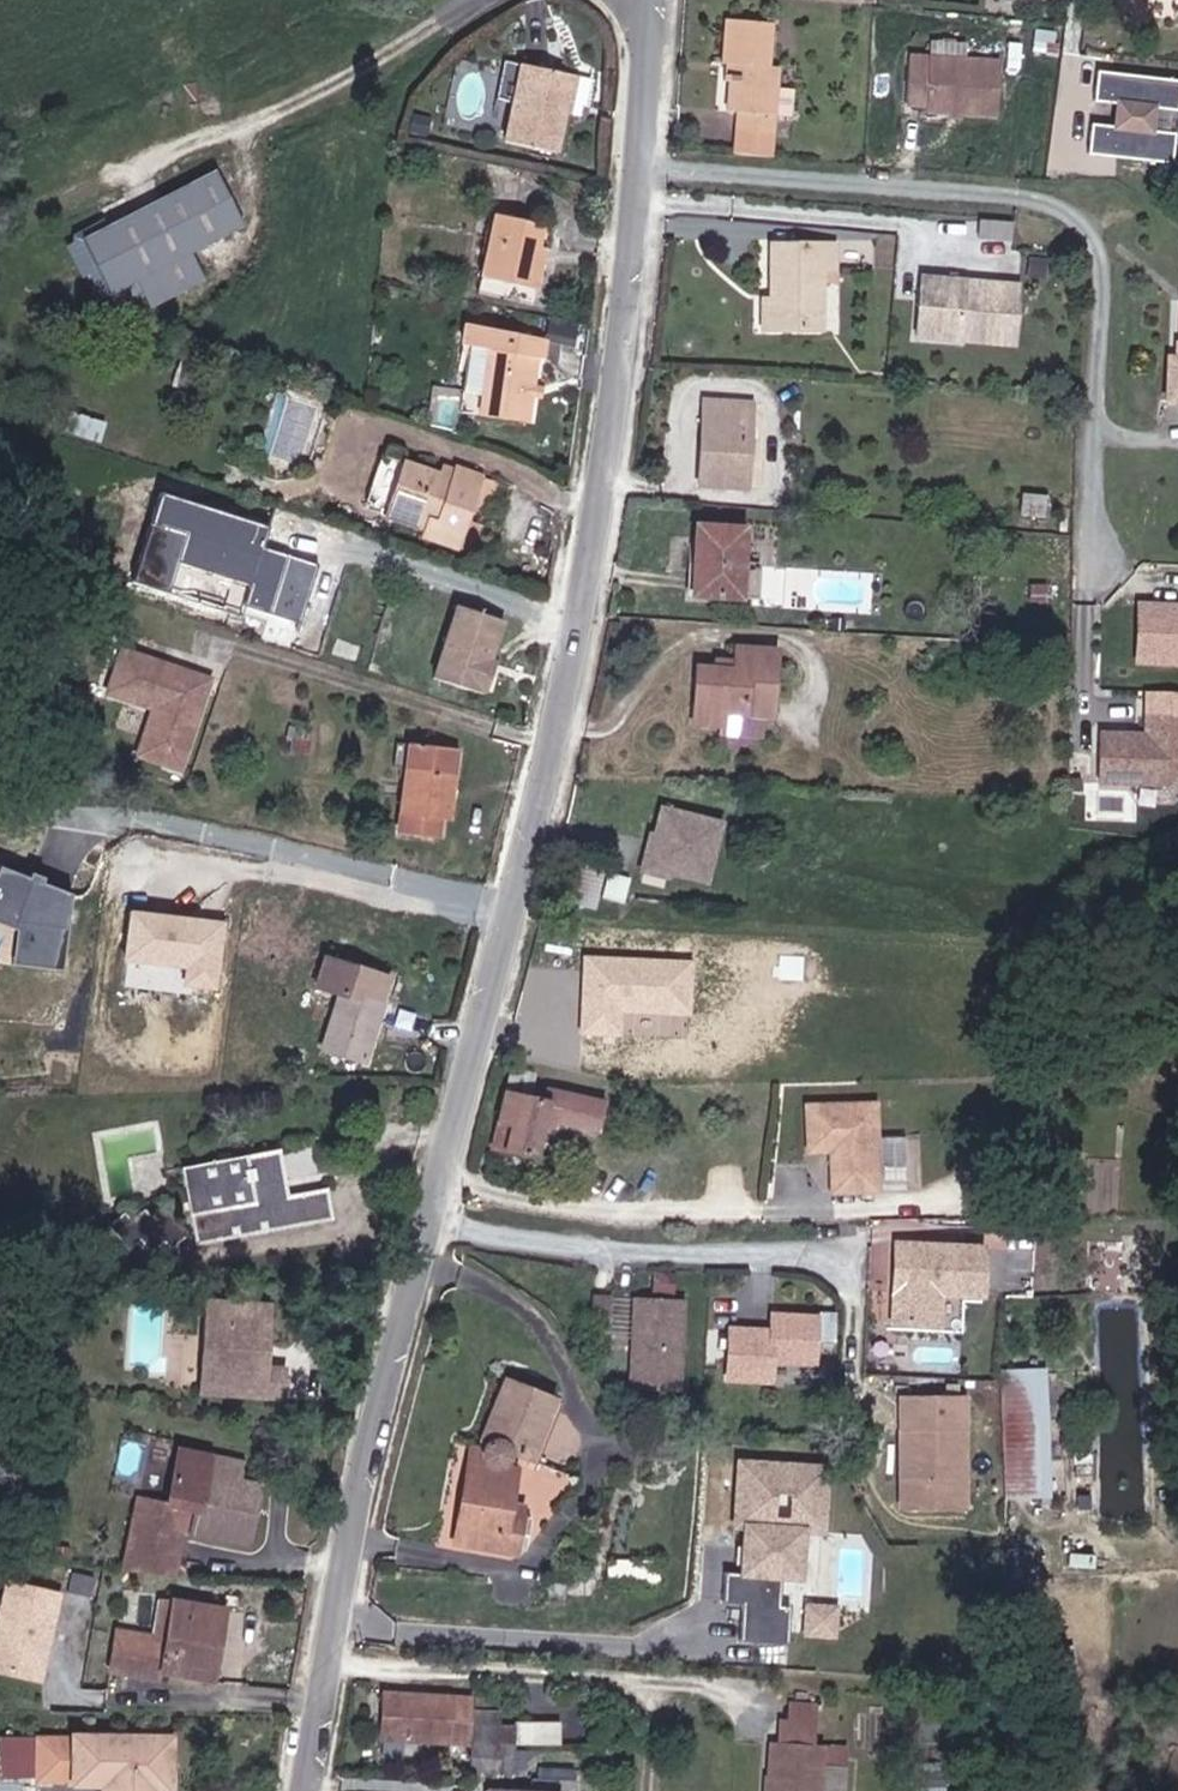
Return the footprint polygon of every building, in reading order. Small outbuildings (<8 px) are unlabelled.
[(740,115),(739,132),(739,155),(772,158),(773,134),(776,73),(766,73),(768,28),(722,24),(719,66),(731,65),(730,77),(724,77),(724,88),(730,87),(727,114),(740,115)] [(965,52),(966,39),(933,38),(932,51),(965,52)] [(911,60),(908,103),(928,104),(927,114),(1000,118),(1003,66),(911,60)] [(577,77),(524,70),(510,151),(562,159),(570,115),(577,77)] [(1098,75),(1096,102),(1116,104),(1114,129),(1094,127),(1091,157),(1173,165),(1175,137),(1156,135),(1158,110),(1177,112),(1177,82),(1098,75)] [(593,107),(596,81),(577,77),(570,115),(586,117),(588,107),(593,107)] [(214,172),(81,238),(111,299),(136,287),(151,318),(211,288),(195,257),(244,233),(214,172)] [(551,229),(504,218),(489,284),(545,295),(550,272),(543,270),(546,254),(551,229)] [(973,228),(971,266),(1000,266),(1002,228),(973,228)] [(766,330),(822,329),(821,271),(838,269),(837,239),(775,241),(775,299),(765,299),(766,330)] [(921,276),(917,336),(1014,342),(1018,282),(921,276)] [(466,358),(472,359),(467,418),(537,423),(541,361),(547,362),(548,344),(467,337),(466,358)] [(709,402),(706,485),(752,487),(755,404),(709,402)] [(464,521),(471,500),(480,475),(451,466),(447,480),(434,475),(381,459),(366,499),(389,514),(421,524),(417,536),(455,549),(464,521)] [(497,481),(480,475),(471,500),(489,507),(497,481)] [(271,527),(157,495),(132,585),(166,595),(174,564),(248,585),(242,607),(300,623),(317,565),(264,550),(271,527)] [(483,526),(464,521),(455,549),(474,555),(483,526)] [(700,597),(749,601),(750,572),(751,523),(703,521),(700,597)] [(764,572),(750,572),(749,601),(763,602),(764,572)] [(1145,602),(1143,658),(1177,660),(1177,604),(1145,602)] [(500,626),(458,612),(433,681),(477,697),(479,691),(488,695),(494,677),(485,674),(500,626)] [(785,718),(788,652),(744,649),(743,671),(712,669),(708,725),(736,727),(736,715),(785,718)] [(208,683),(115,655),(102,700),(150,716),(135,764),(180,777),(208,683)] [(1097,733),(1096,786),(1177,788),(1177,719),(1146,718),(1145,735),(1097,733)] [(454,751),(405,746),(394,836),(431,841),(435,818),(446,820),(454,751)] [(715,886),(728,819),(663,806),(649,872),(715,886)] [(0,870),(0,924),(13,929),(11,965),(63,971),(70,895),(0,870)] [(221,919),(126,911),(121,961),(216,969),(221,919)] [(561,969),(541,1056),(624,1072),(637,1010),(674,1017),(680,993),(671,992),(675,961),(624,951),(627,937),(610,934),(607,947),(594,944),(586,974),(561,969)] [(399,978),(332,959),(323,988),(347,995),(331,1050),(373,1062),(399,978)] [(530,1100),(535,1075),(510,1071),(494,1153),(536,1163),(545,1125),(589,1134),(596,1103),(547,1093),(545,1104),(530,1100)] [(879,1197),(879,1111),(812,1111),(812,1154),(840,1155),(841,1163),(836,1163),(835,1197),(879,1197)] [(901,1166),(903,1136),(883,1134),(881,1165),(901,1166)] [(259,1162),(266,1205),(207,1215),(212,1244),(341,1223),(336,1192),(297,1199),(290,1157),(259,1162)] [(200,1172),(207,1215),(266,1205),(259,1162),(200,1172)] [(133,1216),(118,1229),(136,1250),(150,1238),(164,1252),(178,1239),(187,1247),(201,1232),(177,1207),(163,1219),(155,1210),(140,1222),(133,1216)] [(979,1254),(892,1250),(888,1329),(930,1330),(932,1298),(977,1300),(979,1254)] [(671,1274),(654,1274),(654,1292),(671,1291),(671,1274)] [(606,1299),(592,1298),(589,1332),(603,1333),(606,1299)] [(680,1301),(633,1299),(628,1390),(675,1393),(680,1301)] [(274,1371),(275,1348),(278,1309),(214,1305),(209,1373),(208,1396),(235,1398),(291,1402),(293,1372),(274,1371)] [(832,1316),(814,1315),(813,1344),(831,1345),(832,1316)] [(727,1329),(725,1377),(766,1379),(767,1363),(810,1365),(812,1322),(768,1320),(768,1331),(727,1329)] [(1024,1374),(997,1375),(1002,1500),(1029,1499),(1024,1374)] [(528,1452),(540,1423),(551,1397),(502,1378),(484,1419),(478,1435),(484,1437),(484,1455),(493,1465),(467,1461),(452,1530),(449,1542),(472,1547),(517,1555),(525,1518),(506,1514),(516,1470),(500,1467),(517,1450),(528,1452)] [(970,1400),(896,1398),(893,1507),(966,1509),(970,1400)] [(833,1465),(738,1458),(733,1534),(742,1534),(739,1575),(730,1574),(727,1605),(744,1606),(742,1639),(789,1642),(791,1608),(781,1607),(782,1579),(806,1580),(809,1533),(828,1534),(833,1465)] [(140,1509),(135,1528),(123,1579),(157,1581),(168,1536),(247,1556),(249,1550),(243,1548),(250,1517),(256,1518),(261,1498),(243,1494),(247,1476),(182,1460),(169,1514),(161,1512),(161,1514),(140,1509)] [(0,1584),(0,1667),(49,1675),(64,1588),(1,1578),(0,1584)] [(115,1625),(108,1670),(159,1679),(160,1671),(217,1680),(230,1604),(172,1594),(165,1634),(115,1625)] [(841,1604),(806,1602),(805,1637),(839,1639),(841,1604)] [(498,1776),(500,1739),(502,1700),(386,1692),(382,1732),(381,1742),(467,1747),(469,1747),(469,1774),(498,1776)] [(818,1726),(785,1725),(784,1745),(817,1746),(818,1726)] [(78,1784),(77,1736),(33,1738),(34,1785),(78,1784)] [(164,1790),(175,1790),(175,1737),(77,1736),(78,1784),(110,1784),(110,1790),(164,1790)] [(827,1762),(828,1746),(817,1746),(784,1745),(777,1745),(777,1759),(827,1762)] [(777,1759),(776,1790),(849,1790),(851,1764),(827,1762),(777,1759)] [(575,1779),(529,1774),(528,1790),(575,1790),(575,1779)]
